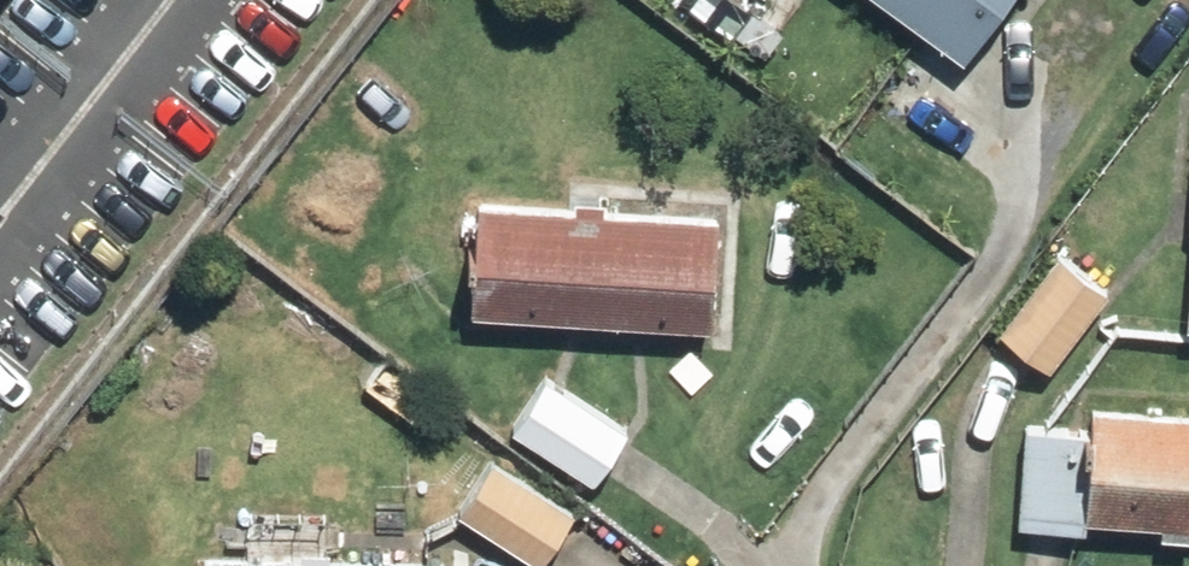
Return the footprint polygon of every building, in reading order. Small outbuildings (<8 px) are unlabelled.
[(755,57),(785,22),(759,0),(687,0),(755,57)] [(963,52),(1001,0),(891,0),(963,52)] [(478,192),(469,303),(706,323),(715,212),(478,192)] [(1110,280),(1057,241),(994,328),(1047,366),(1110,280)] [(543,370),(508,424),(588,475),(623,420),(543,370)] [(1021,422),(1016,520),(1089,523),(1090,514),(1156,517),(1155,530),(1188,532),(1188,408),(1092,403),(1090,426),(1021,422)] [(495,451),(456,511),(534,562),(573,502),(495,451)] [(203,557),(202,565),(445,565),(330,561),(331,520),(262,518),(260,559),(203,557)]
